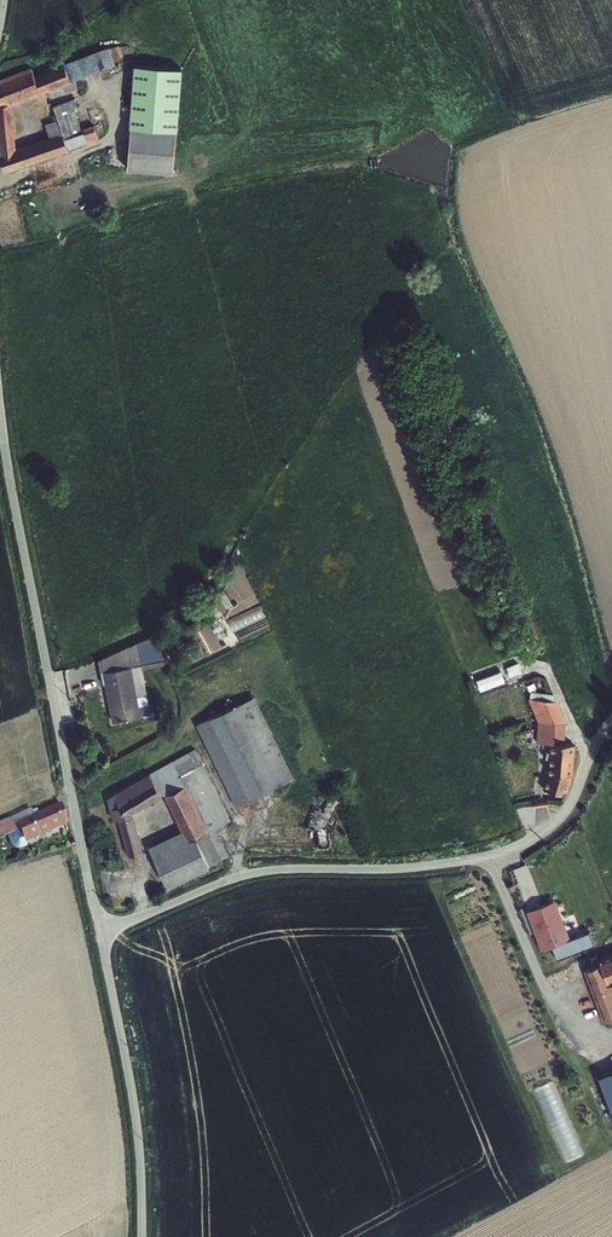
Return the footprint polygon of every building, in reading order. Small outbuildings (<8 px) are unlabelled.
[(103,50),(36,76),(33,67),(0,81),(0,132),(2,144),(16,139),(11,102),(109,63),(103,50)] [(158,60),(132,60),(132,78),(157,79),(158,60)] [(162,127),(162,79),(132,78),(129,78),(128,126),(131,126),(162,127)] [(17,152),(3,157),(5,172),(89,141),(85,127),(81,129),(71,100),(77,99),(72,83),(49,91),(62,130),(57,132),(59,137),(17,152)] [(94,124),(85,127),(89,141),(99,138),(94,124)] [(131,126),(130,145),(130,168),(176,168),(177,127),(162,127),(131,126)] [(17,152),(16,139),(2,144),(3,157),(17,152)] [(235,629),(268,617),(264,606),(231,618),(235,629)] [(157,660),(155,650),(98,661),(102,681),(105,680),(113,720),(136,714),(130,680),(131,680),(128,666),(157,660)] [(482,688),(508,681),(505,670),(479,677),(482,688)] [(243,705),(200,725),(236,807),(281,787),(243,705)] [(563,723),(556,705),(527,705),(534,721),(534,741),(548,742),(548,766),(543,788),(564,790),(571,771),(571,742),(560,741),(561,723),(563,723)] [(231,821),(199,749),(109,793),(115,818),(119,817),(128,852),(141,848),(131,808),(165,792),(181,827),(174,830),(176,834),(149,846),(166,885),(228,857),(215,828),(231,821)] [(9,834),(4,821),(0,822),(0,838),(5,836),(9,845),(11,847),(13,849),(17,850),(20,849),(25,847),(23,842),(64,824),(60,805),(15,824),(18,830),(9,834)] [(572,956),(577,970),(580,969),(552,897),(526,908),(553,979),(565,975),(559,961),(572,956)] [(565,975),(577,970),(572,956),(559,961),(565,975)] [(589,970),(609,1020),(611,1019),(611,956),(603,959),(605,965),(589,970)] [(555,1143),(562,1157),(605,1135),(598,1121),(555,1143)]
